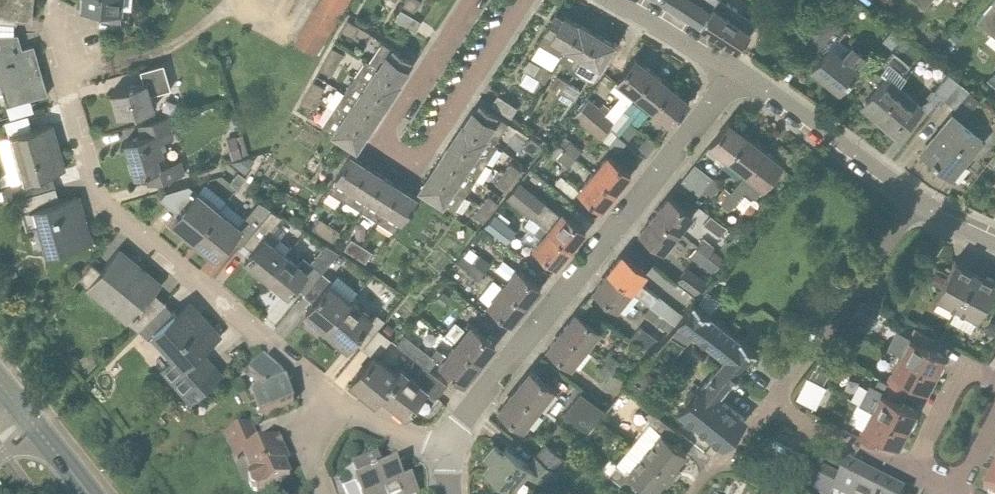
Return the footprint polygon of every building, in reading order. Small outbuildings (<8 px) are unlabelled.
[(16,21),(17,18),(31,20),(33,0),(0,0),(0,19),(16,21)] [(105,19),(120,20),(122,0),(82,0),(82,5),(106,8),(105,19)] [(350,0),(323,0),(296,45),(316,56),(350,0)] [(414,12),(421,1),(420,0),(406,0),(403,5),(414,12)] [(718,0),(661,0),(681,13),(701,26),(710,13),(709,13),(713,8),(718,0)] [(856,4),(852,0),(840,0),(836,5),(847,14),(856,4)] [(883,10),(896,6),(894,0),(880,0),(883,10)] [(977,21),(991,33),(994,28),(994,0),(977,21)] [(701,26),(738,50),(739,48),(750,32),(740,26),(746,17),(725,3),(719,12),(713,8),(709,13),(710,13),(701,26)] [(539,43),(560,55),(579,22),(564,15),(562,18),(555,14),(546,30),(546,31),(539,43)] [(808,40),(818,49),(840,22),(829,14),(808,40)] [(360,26),(348,19),(342,31),(353,37),(360,26)] [(559,58),(576,69),(596,32),(579,22),(560,55),(559,58)] [(895,27),(885,39),(894,47),(904,35),(895,27)] [(960,36),(953,30),(945,39),(951,45),(960,36)] [(597,32),(576,68),(594,78),(614,42),(597,32)] [(18,33),(0,33),(0,78),(8,105),(48,93),(34,44),(22,47),(18,33)] [(137,35),(121,33),(120,42),(133,43),(137,35)] [(383,41),(369,61),(399,81),(408,67),(406,66),(410,59),(383,41)] [(853,43),(842,57),(830,47),(812,70),(838,92),(846,82),(848,84),(859,71),(857,69),(868,55),(853,43)] [(326,59),(338,65),(344,53),(333,47),(326,59)] [(600,139),(635,95),(654,72),(635,57),(617,80),(627,88),(607,113),(589,98),(573,117),(600,139)] [(332,75),(338,65),(326,59),(320,69),(332,75)] [(366,59),(355,75),(389,99),(400,82),(366,59)] [(533,76),(540,65),(530,59),(523,71),(527,73),(533,76)] [(112,91),(118,114),(135,109),(136,113),(155,107),(151,94),(171,89),(164,63),(141,70),(144,81),(112,91)] [(552,72),(540,65),(533,76),(545,83),(552,72)] [(653,109),(671,85),(654,72),(635,95),(653,109)] [(934,91),(945,99),(960,81),(950,73),(934,91)] [(885,74),(866,101),(890,118),(885,125),(900,135),(922,105),(885,74)] [(562,93),(568,82),(558,75),(551,86),(562,93)] [(389,99),(355,76),(343,92),(344,93),(378,115),(389,99)] [(307,93),(318,99),(325,87),(314,81),(307,93)] [(960,81),(945,99),(955,108),(970,90),(960,81)] [(580,88),(568,82),(562,93),(573,99),(580,88)] [(689,100),(671,85),(653,109),(671,123),(689,100)] [(963,99),(974,107),(981,99),(970,90),(963,99)] [(313,109),(318,99),(307,93),(302,103),(313,109)] [(378,115),(344,93),(333,107),(368,130),(378,115)] [(511,118),(518,108),(498,94),(491,104),(511,118)] [(473,109),(466,120),(497,140),(508,122),(480,104),(476,111),(473,109)] [(368,131),(334,108),(322,125),(357,148),(368,131)] [(932,161),(948,174),(959,160),(964,164),(983,140),(952,115),(921,152),(924,154),(924,153),(933,161),(932,161)] [(149,171),(152,183),(184,174),(180,161),(166,165),(159,141),(173,137),(170,129),(166,116),(140,124),(143,135),(126,140),(136,175),(149,171)] [(463,123),(454,136),(489,159),(499,145),(495,143),(497,140),(466,120),(464,123),(463,123)] [(639,127),(630,120),(620,132),(629,139),(639,127)] [(710,144),(728,158),(746,135),(728,121),(710,144)] [(51,124),(51,123),(12,134),(25,179),(1,186),(5,201),(18,197),(56,187),(52,173),(64,169),(58,147),(51,149),(45,126),(51,124)] [(600,139),(620,155),(628,144),(609,129),(600,139)] [(561,132),(554,141),(576,158),(582,150),(561,132)] [(242,155),(249,153),(243,134),(237,136),(236,135),(227,138),(233,160),(243,157),(242,155)] [(647,153),(656,142),(648,135),(639,146),(647,153)] [(746,135),(728,158),(746,173),(764,149),(746,135)] [(489,159),(454,136),(442,154),(477,176),(489,159)] [(541,145),(532,137),(523,147),(533,155),(541,145)] [(569,166),(576,158),(554,141),(547,149),(569,166)] [(782,164),(764,149),(746,173),(764,187),(782,164)] [(351,154),(328,189),(345,199),(367,164),(351,154)] [(477,176),(442,154),(431,171),(466,194),(477,176)] [(594,172),(617,191),(631,173),(608,154),(594,172)] [(250,155),(232,160),(246,171),(256,159),(250,155)] [(511,162),(503,173),(513,181),(521,170),(511,162)] [(695,163),(681,180),(700,195),(704,189),(713,177),(695,163)] [(384,175),(367,164),(345,199),(361,210),(384,175)] [(247,177),(239,170),(230,181),(238,188),(247,177)] [(431,171),(420,189),(455,212),(466,194),(431,171)] [(579,190),(602,209),(617,191),(594,172),(579,190)] [(503,173),(502,174),(495,182),(505,190),(513,181),(503,173)] [(361,210),(378,221),(400,186),(384,175),(361,210)] [(713,177),(704,189),(713,195),(722,184),(713,177)] [(520,181),(517,185),(507,197),(518,206),(529,215),(530,215),(548,229),(571,247),(586,229),(563,211),(561,213),(520,181)] [(189,184),(166,191),(161,197),(179,212),(172,220),(195,238),(219,209),(189,184)] [(417,196),(400,186),(378,221),(394,232),(417,196)] [(722,202),(731,191),(725,186),(716,198),(722,202)] [(56,187),(18,197),(22,212),(37,208),(50,254),(90,242),(77,195),(60,200),(56,187)] [(740,198),(731,191),(722,202),(730,209),(740,198)] [(752,209),(760,197),(750,191),(742,202),(752,209)] [(489,195),(481,205),(491,213),(499,203),(489,195)] [(655,213),(678,232),(693,214),(669,195),(655,213)] [(232,238),(241,245),(272,208),(260,201),(245,218),(225,201),(219,209),(195,238),(217,257),(232,238)] [(484,223),(491,213),(481,205),(473,214),(484,223)] [(263,277),(265,278),(286,253),(275,243),(281,236),(272,228),(283,215),(272,208),(241,245),(240,246),(241,247),(244,243),(253,249),(245,258),(265,275),(263,277)] [(655,213),(640,232),(664,250),(678,232),(655,213)] [(703,224),(720,237),(727,227),(711,214),(703,224)] [(496,215),(485,228),(507,245),(518,232),(496,215)] [(534,248),(557,266),(571,247),(548,229),(530,215),(527,219),(533,224),(530,228),(542,238),(534,248)] [(312,228),(323,235),(330,224),(320,217),(312,228)] [(341,231),(330,224),(323,235),(334,242),(341,231)] [(355,256),(362,245),(352,238),(345,249),(355,256)] [(704,239),(697,247),(717,263),(718,261),(722,256),(714,249),(715,248),(704,239)] [(286,253),(265,278),(267,280),(268,277),(288,294),(296,285),(304,292),(303,294),(323,271),(339,251),(327,243),(311,261),(304,255),(298,262),(286,253)] [(373,252),(362,245),(355,256),(366,263),(373,252)] [(717,263),(697,247),(690,255),(700,262),(713,274),(721,263),(718,261),(717,263)] [(138,329),(165,302),(155,292),(160,286),(131,262),(133,260),(119,248),(101,270),(92,263),(80,277),(89,285),(87,287),(101,298),(100,300),(127,323),(129,321),(138,329)] [(646,272),(623,253),(608,272),(632,290),(631,290),(643,299),(650,290),(639,281),(646,272)] [(473,262),(485,272),(491,263),(480,254),(473,262)] [(977,272),(955,261),(946,277),(941,288),(936,297),(958,309),(977,272)] [(478,280),(485,272),(473,262),(467,270),(478,280)] [(707,281),(693,270),(689,266),(677,281),(695,296),(707,281)] [(526,304),(541,286),(517,268),(503,286),(526,304)] [(306,310),(327,328),(351,301),(330,283),(333,279),(323,271),(303,294),(313,302),(306,310)] [(608,272),(594,290),(617,308),(631,290),(632,290),(608,272)] [(946,277),(936,272),(930,282),(941,288),(946,277)] [(978,320),(994,288),(994,282),(977,272),(958,309),(952,320),(971,331),(977,319),(978,320)] [(526,304),(503,286),(488,304),(512,323),(526,304)] [(445,306),(451,299),(443,292),(438,299),(445,306)] [(657,297),(650,305),(663,314),(669,306),(657,297)] [(172,377),(182,390),(212,364),(201,353),(220,336),(188,300),(174,312),(165,302),(138,329),(147,336),(153,331),(184,367),(172,377)] [(718,366),(734,379),(757,351),(694,300),(678,321),(694,334),(724,358),(718,366)] [(371,317),(351,301),(327,328),(349,346),(353,339),(363,348),(379,329),(386,321),(375,312),(371,317)] [(872,306),(863,301),(858,310),(867,315),(872,306)] [(44,302),(36,311),(44,318),(52,309),(44,302)] [(644,313),(660,326),(668,332),(676,324),(675,324),(663,314),(650,305),(644,313)] [(562,330),(586,348),(600,330),(577,312),(562,330)] [(990,319),(985,331),(994,336),(994,322),(990,319)] [(396,331),(388,324),(383,331),(390,338),(396,331)] [(480,363),(495,343),(472,324),(456,343),(480,363)] [(631,338),(651,354),(661,342),(653,335),(641,325),(631,338)] [(901,354),(936,373),(946,355),(930,347),(935,337),(915,327),(901,354)] [(375,399),(381,392),(397,372),(377,355),(391,339),(379,329),(363,348),(372,355),(352,380),(375,399)] [(562,330),(548,348),(571,366),(586,348),(562,330)] [(397,343),(424,365),(429,369),(436,360),(464,382),(480,363),(456,343),(447,355),(438,347),(431,355),(405,334),(397,343)] [(811,376),(825,384),(834,367),(836,369),(844,366),(847,360),(833,353),(827,364),(821,361),(817,368),(815,367),(811,376)] [(901,354),(887,382),(906,392),(911,382),(927,391),(936,373),(901,354)] [(610,355),(604,363),(615,372),(622,364),(610,355)] [(604,363),(597,371),(609,381),(615,372),(604,363)] [(212,364),(183,390),(192,401),(221,374),(212,364)] [(283,377),(281,374),(271,366),(267,371),(260,365),(249,377),(266,391),(261,393),(262,394),(254,398),(262,417),(295,403),(285,381),(283,377)] [(402,367),(397,372),(381,392),(406,413),(426,389),(436,397),(448,384),(429,369),(424,365),(414,377),(402,367)] [(645,366),(630,385),(649,401),(664,382),(645,366)] [(734,379),(718,366),(696,393),(691,389),(686,395),(692,399),(681,412),(723,446),(745,418),(719,397),(734,379)] [(515,389),(538,408),(554,388),(531,370),(515,389)] [(814,406),(825,386),(808,378),(798,397),(814,406)] [(872,410),(872,409),(908,427),(917,410),(901,402),(906,392),(887,382),(880,378),(874,390),(868,392),(863,401),(865,407),(872,410)] [(515,389),(499,409),(523,427),(538,408),(515,389)] [(589,431),(596,420),(573,402),(565,412),(589,431)] [(908,427),(872,409),(872,410),(858,437),(877,447),(882,437),(898,446),(908,427)] [(160,412),(155,417),(162,424),(167,420),(160,412)] [(681,433),(656,413),(649,423),(650,423),(633,443),(673,475),(678,468),(675,466),(687,452),(674,442),(681,433)] [(289,461),(278,438),(260,447),(250,424),(225,435),(232,450),(241,446),(254,475),(251,477),(249,482),(252,490),(257,492),(290,477),(284,463),(289,461)] [(527,470),(544,484),(556,470),(535,454),(528,463),(506,446),(504,449),(494,441),(484,454),(490,459),(483,467),(512,490),(527,470)] [(545,442),(535,454),(556,470),(565,458),(545,442)] [(602,468),(633,493),(639,484),(651,493),(653,493),(663,481),(666,483),(673,475),(633,443),(617,463),(610,458),(602,468)] [(348,490),(350,493),(374,493),(405,480),(398,465),(384,471),(377,456),(353,466),(360,482),(356,484),(358,486),(348,490)] [(841,477),(836,488),(814,476),(808,487),(821,493),(856,493),(867,474),(848,464),(841,477)] [(814,476),(836,488),(841,477),(819,466),(814,476)] [(993,472),(983,490),(992,493),(994,493),(994,473),(993,472)] [(856,493),(880,493),(885,484),(867,474),(856,493)] [(412,477),(375,493),(419,493),(412,477)] [(885,484),(880,493),(905,493),(885,484)]
